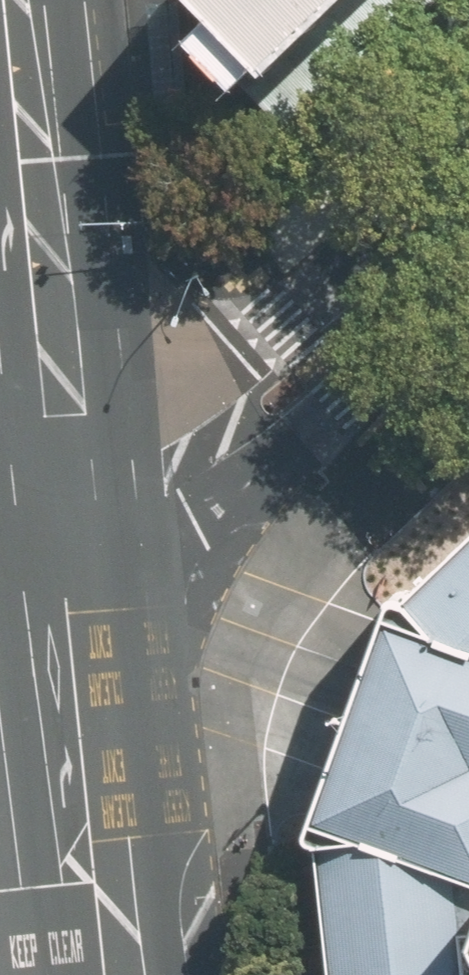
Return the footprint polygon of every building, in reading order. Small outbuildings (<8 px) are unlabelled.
[(267,63),(243,84),(288,136),(432,0),(200,0),(267,63)] [(163,118),(183,117),(175,1),(155,3),(163,118)] [(410,592),(397,591),(354,710),(313,824),(322,835),(336,974),(468,974),(468,537),(410,592)]
